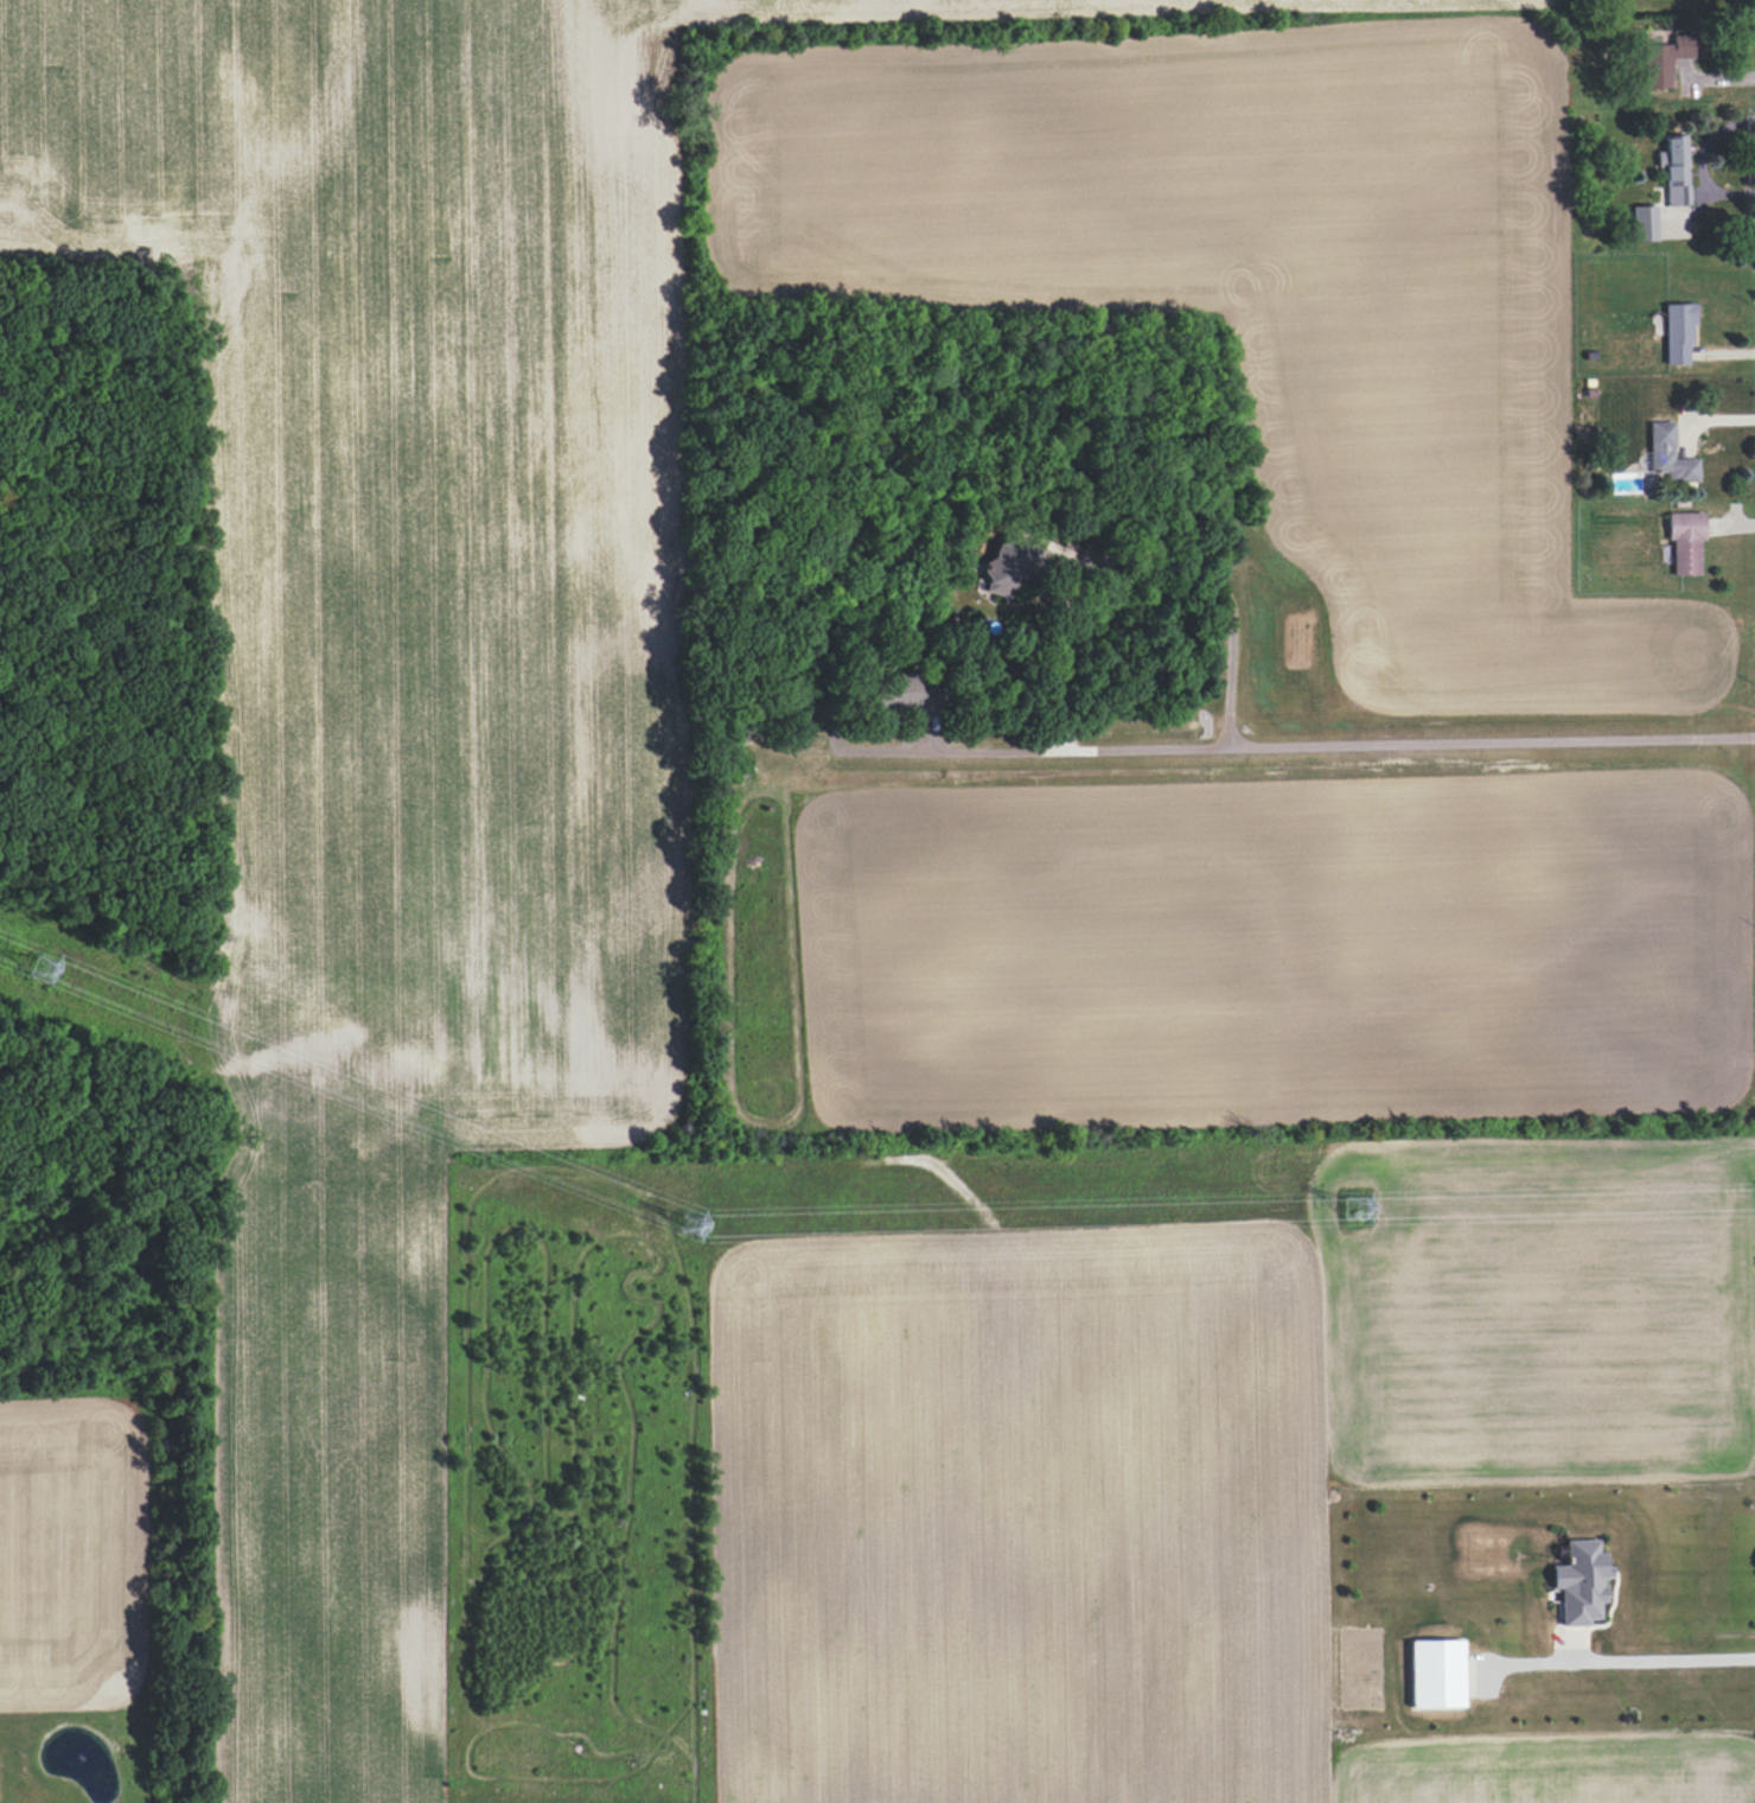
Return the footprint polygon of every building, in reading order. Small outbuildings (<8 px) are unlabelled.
[(1692,35),(1672,35),(1672,44),(1643,45),(1645,90),(1671,89),(1670,59),(1693,58),(1692,35)] [(1665,167),(1666,206),(1689,205),(1687,135),(1665,136),(1665,151),(1655,152),(1656,167),(1665,167)] [(1657,241),(1656,206),(1632,206),(1633,241),(1657,241)] [(1665,364),(1689,364),(1689,326),(1696,325),(1695,304),(1664,304),(1665,364)] [(1697,458),(1674,459),(1673,422),(1648,422),(1649,474),(1663,473),(1663,482),(1698,481),(1697,458)] [(1703,512),(1669,513),(1670,575),(1699,574),(1699,541),(1704,540),(1703,512)] [(1039,541),(998,534),(992,569),(987,568),(983,592),(1011,597),(1015,575),(1033,578),(1039,541)] [(942,684),(918,684),(918,675),(883,674),(882,706),(941,707),(942,684)] [(1560,1626),(1589,1626),(1589,1620),(1600,1619),(1599,1603),(1604,1603),(1603,1578),(1610,1578),(1610,1566),(1603,1566),(1603,1552),(1598,1552),(1598,1539),(1564,1540),(1565,1566),(1551,1566),(1551,1590),(1559,1590),(1560,1626)] [(1411,1710),(1462,1709),(1461,1640),(1410,1641),(1411,1710)]
